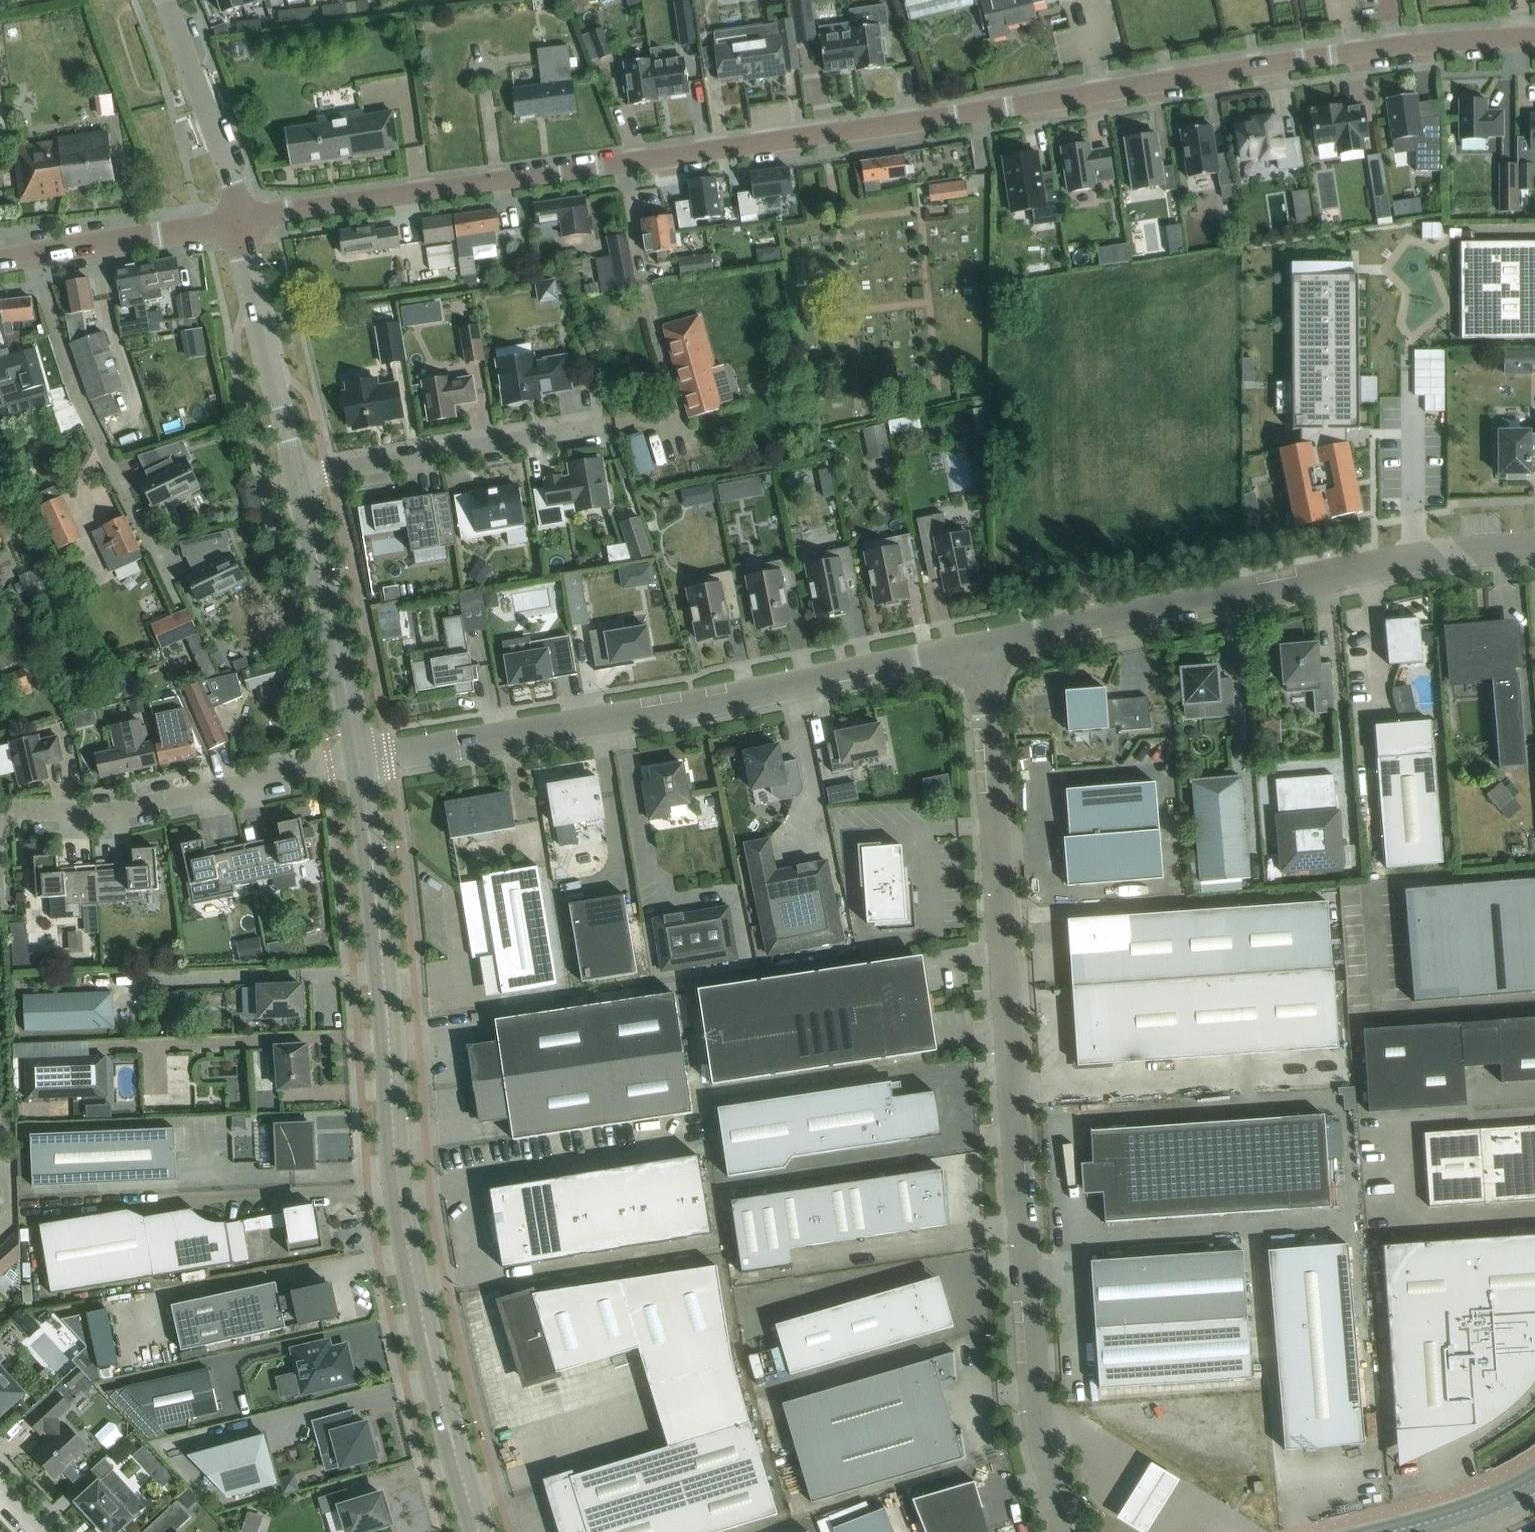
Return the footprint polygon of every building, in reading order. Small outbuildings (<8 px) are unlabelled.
[(3,12),(9,0),(0,0),(0,10),(3,12)] [(242,0),(218,0),(222,13),(244,6),(242,0)] [(547,10),(560,14),(563,3),(554,0),(550,0),(547,10)] [(696,32),(691,0),(674,2),(681,46),(697,44),(696,32)] [(797,42),(816,40),(810,0),(791,0),(797,42)] [(975,5),(974,0),(906,0),(911,20),(935,14),(975,5)] [(1046,0),(974,0),(975,5),(975,6),(983,4),(988,24),(987,25),(988,28),(989,28),(991,38),(1007,35),(1005,27),(1035,20),(1031,5),(1046,1),(1046,0)] [(367,1),(355,2),(357,12),(369,10),(367,1)] [(345,3),(334,5),(335,15),(347,13),(345,3)] [(335,15),(334,5),(322,6),(323,16),(335,15)] [(302,9),(290,10),(291,20),(303,19),(302,9)] [(291,20),(290,10),(278,12),(279,22),(291,20)] [(261,30),(261,24),(260,20),(248,21),(250,31),(261,30)] [(799,68),(792,20),(777,22),(777,23),(761,25),(761,26),(755,27),(756,28),(746,30),(746,28),(715,32),(715,31),(713,32),(720,80),(751,76),(752,79),(784,74),(784,70),(799,68)] [(250,31),(248,21),(236,23),(238,33),(250,31)] [(851,29),(850,23),(818,27),(825,72),(856,67),(851,29)] [(866,27),(851,29),(856,67),(857,71),(884,67),(883,54),(887,53),(884,38),(880,39),(879,25),(866,27)] [(612,54),(602,28),(589,33),(599,59),(612,54)] [(571,81),(569,63),(570,62),(568,45),(542,48),(545,69),(541,70),(543,85),(513,89),(515,101),(512,105),(513,110),(516,113),(517,116),(542,113),(542,116),(575,111),(571,81)] [(689,93),(684,58),(653,63),(658,97),(689,93)] [(658,97),(653,63),(652,63),(652,59),(624,63),(625,71),(626,77),(622,77),(624,92),(628,91),(630,105),(658,101),(657,97),(658,97)] [(1416,94),(1385,99),(1392,140),(1413,137),(1415,150),(1416,171),(1440,171),(1440,117),(1420,120),(1416,94)] [(1486,100),(1458,100),(1458,139),(1486,139),(1486,136),(1502,136),(1502,111),(1486,111),(1486,100)] [(1367,138),(1362,106),(1343,109),(1342,105),(1315,109),(1316,113),(1311,114),(1313,129),(1310,130),(1312,143),(1315,143),(1316,146),(1336,143),(1337,154),(1364,150),(1362,139),(1367,138)] [(392,111),(364,115),(363,110),(316,118),(317,124),(285,129),(290,165),(397,149),(392,111)] [(1302,167),(1297,139),(1282,141),(1279,116),(1271,118),(1271,116),(1253,119),(1253,123),(1236,126),(1241,160),(1259,157),(1259,161),(1277,158),(1279,170),(1302,167)] [(1233,185),(1228,153),(1216,155),(1211,126),(1180,130),(1187,178),(1217,173),(1220,187),(1233,185)] [(108,132),(91,134),(79,136),(78,135),(58,138),(59,140),(13,146),(20,200),(67,194),(65,186),(114,180),(108,132)] [(1156,134),(1124,139),(1132,190),(1163,186),(1164,191),(1177,189),(1173,165),(1161,167),(1156,134)] [(1113,179),(1108,149),(1090,152),(1089,144),(1083,145),(1083,141),(1067,143),(1067,147),(1062,148),(1068,192),(1096,188),(1095,182),(1113,179)] [(975,148),(947,152),(948,162),(976,158),(975,148)] [(1053,180),(1042,181),(1037,152),(1003,158),(1011,212),(1033,209),(1035,225),(1061,221),(1053,173),(1052,173),(1053,180)] [(904,156),(861,162),(864,183),(865,192),(881,189),(880,180),(907,176),(904,156)] [(1515,163),(1501,163),(1501,211),(1516,211),(1515,163)] [(1518,190),(1534,189),(1533,163),(1517,163),(1518,190)] [(752,191),(738,193),(741,216),(756,214),(754,198),(776,195),(793,193),(789,167),(783,167),(784,167),(754,172),(749,172),(752,191)] [(691,200),(675,203),(679,230),(696,228),(695,220),(720,217),(715,177),(690,180),(688,181),(691,200)] [(935,185),(936,199),(966,195),(965,181),(935,185)] [(584,196),(534,204),(537,224),(560,220),(563,236),(588,232),(586,217),(587,217),(584,196)] [(1406,204),(1393,206),(1394,216),(1408,215),(1406,204)] [(1390,217),(1388,205),(1375,207),(1377,219),(1390,217)] [(476,274),(472,247),(495,243),(493,231),(499,230),(496,209),(453,215),(462,276),(476,274)] [(1310,209),(1296,212),(1298,224),(1312,221),(1310,209)] [(796,211),(791,211),(792,221),(801,220),(800,210),(796,211)] [(647,253),(657,252),(658,263),(670,261),(668,250),(677,248),(671,215),(641,219),(647,253)] [(422,220),(425,242),(453,237),(450,216),(422,220)] [(1441,223),(1421,223),(1421,239),(1441,239),(1441,223)] [(340,232),(344,254),(399,246),(397,228),(375,231),(374,227),(340,232)] [(627,233),(608,236),(618,291),(637,287),(627,233)] [(1521,243),(1521,242),(1460,242),(1460,244),(1461,244),(1462,337),(1458,337),(1458,338),(1534,338),(1534,242),(1521,243)] [(426,248),(429,269),(454,265),(450,244),(426,248)] [(1126,244),(1112,246),(1114,263),(1129,261),(1126,244)] [(678,259),(681,275),(719,269),(717,253),(678,259)] [(175,257),(138,263),(143,291),(144,301),(162,297),(160,288),(179,284),(175,257)] [(144,301),(143,291),(138,263),(114,267),(121,308),(135,305),(144,303),(144,301)] [(1359,429),(1357,274),(1350,274),(1350,265),(1352,265),(1352,263),(1291,263),(1292,382),(1292,413),(1292,430),(1300,430),(1300,435),(1300,445),(1279,449),(1295,527),(1326,521),(1325,518),(1330,517),(1331,518),(1343,516),(1344,516),(1358,513),(1361,512),(1347,443),(1346,443),(1345,430),(1359,429)] [(89,278),(64,283),(70,313),(65,314),(71,342),(70,342),(90,400),(91,400),(99,419),(118,411),(111,394),(123,389),(103,331),(87,337),(82,312),(95,309),(89,278)] [(545,308),(566,307),(565,285),(544,285),(545,308)] [(201,316),(197,292),(181,294),(185,319),(201,316)] [(18,331),(14,333),(13,321),(33,318),(31,297),(0,301),(0,308),(5,326),(5,336),(10,347),(22,343),(18,331)] [(137,320),(119,323),(121,333),(149,328),(145,303),(144,303),(135,305),(137,320)] [(414,303),(401,305),(404,323),(417,321),(414,303)] [(663,326),(689,417),(720,408),(708,368),(714,367),(699,315),(663,326)] [(377,327),(382,363),(404,359),(398,324),(377,327)] [(465,362),(483,359),(478,325),(460,328),(465,362)] [(169,334),(170,351),(199,351),(199,333),(169,334)] [(0,358),(0,383),(7,381),(11,394),(28,389),(28,390),(30,389),(30,388),(32,387),(45,384),(35,348),(0,358)] [(1504,350),(1504,365),(1532,365),(1534,364),(1534,349),(1504,350)] [(1444,350),(1414,350),(1414,395),(1424,395),(1424,411),(1444,411),(1444,350)] [(539,393),(570,388),(565,356),(533,361),(532,354),(497,360),(504,404),(509,403),(509,405),(514,405),(519,405),(523,403),(523,400),(528,400),(528,398),(536,397),(536,398),(539,398),(539,393)] [(1253,358),(1241,358),(1241,370),(1253,370),(1253,358)] [(449,376),(422,381),(428,420),(456,416),(453,402),(458,401),(459,404),(476,401),(472,376),(450,380),(449,376)] [(359,389),(347,391),(343,392),(344,396),(341,398),(342,406),(346,408),(349,425),(353,425),(353,429),(372,426),(371,422),(402,417),(397,383),(377,386),(376,378),(358,381),(359,389)] [(0,407),(0,419),(33,410),(30,399),(14,403),(0,407)] [(1530,457),(1534,457),(1534,434),(1530,434),(1530,430),(1498,430),(1498,444),(1494,444),(1494,461),(1498,461),(1498,474),(1506,474),(1506,478),(1522,478),(1522,474),(1530,474),(1530,457)] [(640,432),(621,438),(634,476),(652,469),(640,432)] [(181,491),(198,482),(188,462),(192,460),(183,440),(182,440),(155,449),(162,465),(151,470),(154,476),(141,483),(151,505),(168,497),(169,500),(183,494),(181,491)] [(0,454),(0,459),(4,467),(17,462),(11,449),(0,454)] [(546,489),(534,490),(540,526),(565,522),(563,510),(562,504),(575,502),(576,510),(608,505),(601,459),(568,464),(571,479),(563,480),(563,478),(560,478),(560,476),(546,478),(547,480),(544,481),(546,489)] [(833,483),(822,486),(824,497),(836,495),(833,483)] [(712,484),(693,488),(696,506),(715,502),(712,484)] [(457,495),(454,495),(461,539),(507,531),(509,543),(526,540),(523,522),(517,485),(496,488),(496,489),(497,489),(497,491),(489,492),(489,491),(489,489),(470,493),(470,494),(471,494),(471,497),(456,499),(455,496),(457,496),(457,495)] [(370,505),(358,507),(363,535),(364,535),(374,533),(407,528),(411,551),(457,544),(448,492),(444,493),(444,494),(445,494),(445,498),(410,504),(410,500),(410,498),(370,505)] [(264,493),(250,496),(254,518),(268,516),(264,493)] [(39,505),(59,548),(81,538),(61,495),(39,505)] [(1256,504),(1245,506),(1248,518),(1259,516),(1256,504)] [(943,513),(916,518),(925,560),(939,557),(946,590),(949,589),(949,592),(962,590),(961,587),(977,583),(967,532),(947,536),(943,513)] [(142,557),(128,526),(124,517),(91,532),(110,572),(142,557)] [(641,517),(620,523),(632,561),(653,554),(641,517)] [(191,555),(199,571),(186,577),(197,600),(213,592),(215,594),(228,588),(227,585),(244,577),(233,555),(232,555),(228,546),(230,545),(226,530),(197,537),(201,551),(190,553),(191,555)] [(908,598),(901,565),(915,562),(909,534),(883,539),(885,549),(866,553),(876,604),(886,602),(886,605),(899,603),(898,600),(908,598)] [(850,546),(824,551),(826,561),(806,565),(817,616),(829,614),(829,617),(846,613),(846,610),(848,610),(842,577),(856,574),(850,546)] [(791,558),(765,563),(767,573),(747,577),(758,628),(772,625),(773,628),(786,626),(785,622),(789,622),(782,589),(797,586),(791,558)] [(630,570),(630,592),(662,591),(661,568),(630,570)] [(730,634),(723,601),(737,598),(732,570),(706,575),(708,585),(688,589),(698,640),(714,637),(715,640),(728,638),(727,634),(730,634)] [(22,582),(29,601),(57,591),(50,572),(22,582)] [(580,572),(563,575),(572,626),(589,623),(580,572)] [(388,592),(391,605),(408,601),(405,588),(388,592)] [(157,638),(183,627),(177,613),(151,624),(157,638)] [(474,691),(472,680),(478,679),(476,667),(480,667),(479,665),(472,666),(469,653),(468,653),(461,615),(443,618),(449,656),(413,662),(412,660),(410,660),(416,693),(418,693),(417,690),(453,684),(455,694),(474,691)] [(1399,620),(1390,621),(1391,633),(1386,634),(1388,664),(1422,661),(1418,618),(1399,620)] [(646,626),(620,631),(619,626),(589,631),(596,669),(595,669),(595,670),(626,665),(625,660),(651,655),(646,626)] [(1518,668),(1515,630),(1487,632),(1487,637),(1479,638),(1478,627),(1447,629),(1451,682),(1491,679),(1493,700),(1498,768),(1526,766),(1520,698),(1519,678),(1515,678),(1514,668),(1518,668)] [(483,636),(485,661),(494,660),(492,636),(483,636)] [(504,656),(509,684),(508,684),(508,685),(577,673),(577,672),(575,672),(569,636),(530,643),(532,651),(504,656)] [(1285,646),(1280,646),(1284,684),(1286,684),(1286,692),(1301,690),(1300,682),(1311,681),(1314,713),(1334,712),(1330,668),(1319,669),(1316,643),(1298,644),(1298,640),(1284,641),(1285,646)] [(221,650),(212,655),(219,667),(227,663),(221,650)] [(243,670),(248,689),(292,677),(286,659),(243,670)] [(1217,688),(1217,680),(1216,667),(1207,667),(1207,663),(1190,664),(1190,669),(1182,669),(1186,717),(1233,713),(1231,687),(1217,688)] [(207,749),(228,740),(213,708),(242,695),(236,672),(207,679),(181,690),(187,703),(207,749)] [(35,681),(17,688),(22,700),(39,694),(35,681)] [(1121,730),(1151,728),(1148,696),(1106,699),(1105,687),(1065,691),(1067,714),(1063,715),(1064,728),(1068,728),(1069,730),(1108,727),(1108,723),(1120,722),(1121,730)] [(159,700),(150,702),(158,741),(156,742),(161,763),(197,756),(190,721),(184,709),(178,696),(159,700)] [(139,719),(118,724),(123,748),(96,753),(101,776),(156,764),(151,742),(144,743),(139,719)] [(1374,735),(1385,867),(1442,862),(1431,731),(1430,720),(1374,725),(1375,735),(1374,735)] [(832,772),(856,767),(859,763),(858,759),(885,753),(880,724),(864,727),(862,727),(862,728),(854,730),(854,729),(852,729),(852,730),(837,733),(838,741),(826,743),(832,772)] [(48,778),(45,764),(44,762),(49,761),(50,763),(63,760),(57,735),(39,739),(38,735),(9,742),(19,785),(48,778)] [(778,745),(775,745),(774,745),(775,747),(769,748),(768,746),(768,747),(744,752),(746,763),(742,767),(744,777),(750,778),(752,789),(770,785),(772,795),(779,800),(798,796),(803,789),(797,759),(781,763),(778,745)] [(645,784),(644,782),(643,782),(649,819),(670,815),(670,814),(667,814),(666,807),(689,803),(687,787),(690,787),(688,774),(684,775),(682,763),(650,769),(652,783),(645,784)] [(1276,815),(1281,871),(1343,866),(1338,810),(1336,810),(1333,774),(1275,779),(1278,815),(1276,815)] [(1192,783),(1200,882),(1249,878),(1241,779),(1241,777),(1208,780),(1208,775),(1191,776),(1191,783),(1192,783)] [(603,817),(597,783),(594,783),(594,779),(599,779),(598,777),(549,785),(556,825),(557,825),(560,845),(576,842),(573,822),(603,817)] [(1064,838),(1067,885),(1163,877),(1155,782),(1066,789),(1070,837),(1064,838)] [(1513,824),(1528,812),(1509,786),(1493,798),(1513,824)] [(447,803),(453,838),(453,842),(454,842),(454,836),(469,833),(479,840),(488,839),(486,831),(513,826),(507,792),(447,803)] [(244,844),(243,844),(251,881),(270,877),(272,877),(275,892),(298,888),(294,872),(292,863),(309,859),(301,823),(300,818),(289,821),(278,823),(281,841),(263,845),(245,849),(244,845),(247,844),(246,843),(244,843),(244,844)] [(1453,836),(1443,837),(1444,851),(1454,850),(1453,836)] [(193,841),(181,844),(182,849),(190,884),(194,904),(233,896),(231,885),(251,881),(243,844),(240,844),(240,845),(243,845),(244,849),(207,857),(204,839),(193,841)] [(745,843),(768,954),(842,939),(826,861),(815,863),(815,861),(796,865),(797,867),(775,871),(768,839),(745,843)] [(901,845),(861,848),(867,923),(886,922),(887,929),(881,929),(881,931),(916,928),(912,880),(904,881),(901,845)] [(97,870),(96,870),(98,903),(141,900),(141,890),(158,889),(156,853),(155,847),(144,848),(132,849),(134,867),(97,870)] [(46,855),(34,856),(34,861),(37,898),(50,897),(52,918),(66,917),(80,916),(79,904),(84,904),(86,932),(99,931),(97,903),(98,903),(96,870),(96,865),(95,865),(95,864),(92,865),(92,866),(95,866),(95,870),(58,873),(57,854),(46,855)] [(461,879),(459,880),(472,957),(495,954),(502,994),(558,985),(538,865),(482,875),(483,879),(461,883),(461,879)] [(1404,889),(1413,1001),(1534,991),(1534,878),(1404,889)] [(569,904),(582,981),(637,972),(624,895),(625,895),(624,894),(568,903),(568,905),(569,904)] [(1338,1047),(1328,901),(1067,919),(1074,1017),(1078,1065),(1125,1062),(1338,1047)] [(653,919),(662,970),(737,958),(728,906),(683,914),(682,912),(663,915),(664,917),(653,919)] [(19,928),(20,953),(34,952),(33,927),(19,928)] [(281,944),(268,946),(271,962),(285,959),(281,944)] [(911,960),(913,959),(912,956),(698,989),(712,1084),(927,1052),(927,1049),(925,1049),(922,1030),(933,1029),(930,1009),(927,1009),(926,997),(928,997),(925,977),(914,979),(911,960)] [(303,1015),(301,984),(258,986),(260,1017),(303,1015)] [(23,995),(24,1030),(113,1027),(112,991),(23,995)] [(692,1112),(674,992),(495,1019),(498,1040),(471,1044),(472,1048),(468,1049),(472,1076),(477,1075),(479,1091),(474,1092),(479,1119),(482,1119),(483,1122),(510,1118),(513,1139),(692,1112)] [(1497,1020),(1497,1023),(1460,1025),(1460,1022),(1363,1029),(1368,1112),(1466,1105),(1463,1065),(1500,1062),(1501,1082),(1534,1080),(1534,1017),(1497,1020)] [(180,1018),(166,1018),(166,1031),(180,1030),(180,1018)] [(307,1061),(306,1044),(276,1047),(277,1059),(268,1060),(269,1077),(278,1076),(279,1088),(309,1086),(308,1070),(309,1070),(309,1069),(308,1069),(307,1062),(308,1062),(308,1061),(307,1061)] [(91,1095),(89,1056),(25,1059),(27,1098),(91,1095)] [(891,1081),(718,1108),(728,1176),(784,1168),(792,1157),(909,1140),(909,1139),(941,1134),(938,1120),(934,1091),(893,1097),(891,1081)] [(1354,1088),(1343,1089),(1344,1111),(1356,1110),(1354,1088)] [(1092,1162),(1080,1163),(1080,1164),(1083,1164),(1085,1191),(1102,1190),(1105,1223),(1106,1223),(1106,1221),(1330,1206),(1323,1114),(1092,1130),(1091,1129),(1090,1129),(1092,1162)] [(314,1163),(313,1134),(308,1134),(308,1129),(308,1123),(276,1125),(276,1136),(271,1136),(272,1153),(277,1152),(278,1169),(305,1168),(305,1166),(304,1166),(304,1163),(308,1163),(308,1164),(314,1163)] [(1424,1133),(1429,1206),(1534,1199),(1534,1125),(1424,1133)] [(174,1127),(30,1134),(33,1186),(177,1180),(174,1127)] [(698,1155),(490,1189),(494,1212),(488,1213),(493,1245),(499,1244),(503,1267),(711,1234),(698,1155)] [(731,1200),(742,1273),(793,1265),(793,1264),(791,1264),(788,1248),(946,1224),(942,1169),(938,1170),(938,1169),(731,1200)] [(317,1207),(257,1217),(257,1218),(260,1218),(261,1229),(285,1225),(289,1253),(323,1247),(317,1207)] [(39,1224),(51,1293),(231,1263),(232,1264),(233,1264),(233,1263),(250,1260),(243,1221),(246,1220),(246,1219),(226,1222),(226,1221),(224,1221),(224,1222),(220,1222),(215,1222),(211,1221),(207,1220),(203,1218),(199,1215),(195,1212),(192,1209),(193,1209),(193,1208),(176,1210),(176,1211),(144,1216),(128,1209),(39,1224)] [(20,1257),(19,1231),(0,1248),(0,1275),(20,1257)] [(1395,1431),(1475,1425),(1475,1422),(1483,1418),(1490,1413),(1497,1407),(1504,1402),(1511,1396),(1517,1390),(1523,1383),(1524,1383),(1525,1382),(1524,1381),(1532,1370),(1534,1371),(1534,1369),(1534,1368),(1534,1234),(1383,1246),(1395,1431)] [(1364,1443),(1347,1243),(1267,1250),(1284,1450),(1364,1443)] [(1242,1250),(1091,1261),(1091,1263),(1094,1263),(1095,1283),(1093,1283),(1093,1284),(1095,1284),(1096,1304),(1095,1304),(1095,1305),(1096,1305),(1097,1325),(1095,1325),(1095,1328),(1098,1327),(1101,1383),(1099,1384),(1099,1388),(1251,1378),(1247,1318),(1242,1250)] [(533,1294),(503,1303),(512,1332),(510,1332),(516,1353),(518,1353),(527,1382),(557,1373),(638,1347),(650,1386),(732,1361),(716,1265),(533,1294)] [(916,1284),(915,1283),(775,1324),(790,1374),(953,1326),(952,1321),(950,1321),(939,1283),(928,1286),(927,1281),(916,1284)] [(337,1315),(332,1292),(328,1293),(326,1285),(279,1296),(275,1282),(171,1305),(181,1350),(286,1327),(285,1326),(337,1315)] [(31,1285),(22,1286),(24,1302),(33,1301),(31,1285)] [(11,1317),(29,1337),(41,1326),(29,1314),(22,1306),(11,1317)] [(87,1313),(61,1319),(97,1359),(87,1313)] [(295,1351),(302,1381),(310,1379),(312,1388),(352,1379),(344,1347),(334,1350),(333,1351),(326,1347),(327,1346),(327,1343),(295,1351)] [(947,1408),(941,1387),(939,1380),(955,1376),(956,1381),(954,1351),(915,1363),(915,1364),(782,1403),(797,1453),(947,1408)] [(550,1483),(551,1486),(557,1504),(555,1505),(561,1526),(563,1526),(565,1531),(717,1531),(777,1514),(749,1422),(732,1361),(650,1386),(669,1446),(550,1483)] [(25,1393),(0,1366),(0,1415),(25,1393)] [(62,1379),(26,1413),(29,1416),(57,1391),(70,1406),(79,1398),(94,1384),(85,1375),(77,1366),(62,1379)] [(125,1387),(159,1424),(218,1411),(208,1368),(125,1387)] [(70,1406),(57,1391),(27,1418),(41,1433),(44,1431),(50,1438),(33,1454),(55,1477),(87,1447),(65,1424),(64,1425),(57,1418),(70,1406)] [(956,1436),(947,1408),(797,1453),(811,1502),(944,1463),(945,1464),(966,1457),(961,1429),(960,1429),(962,1434),(956,1436)] [(367,1422),(358,1425),(355,1426),(351,1412),(315,1422),(324,1454),(337,1450),(342,1466),(376,1457),(375,1453),(379,1452),(376,1439),(372,1441),(367,1422)] [(187,1455),(228,1497),(276,1483),(277,1484),(278,1483),(264,1433),(263,1433),(263,1434),(187,1455)] [(77,1501),(90,1516),(89,1516),(90,1517),(91,1516),(96,1523),(97,1524),(105,1531),(116,1531),(133,1517),(145,1505),(112,1469),(114,1468),(104,1457),(82,1478),(91,1488),(77,1501)] [(1150,1463),(1117,1518),(1141,1531),(1147,1531),(1178,1480),(1150,1463)] [(166,1467),(156,1476),(164,1484),(174,1475),(166,1467)] [(1253,1481),(1254,1493),(1264,1492),(1263,1480),(1253,1481)] [(912,1499),(925,1531),(960,1531),(987,1524),(974,1481),(912,1499)] [(389,1523),(390,1523),(390,1521),(390,1522),(381,1494),(382,1494),(381,1493),(380,1494),(367,1498),(367,1497),(366,1498),(358,1501),(358,1500),(357,1501),(350,1503),(346,1490),(320,1498),(324,1512),(341,1507),(348,1531),(359,1531),(389,1523)] [(147,1528),(150,1531),(177,1531),(175,1530),(190,1516),(176,1501),(147,1528)] [(885,1507),(833,1527),(835,1531),(894,1531),(885,1507)] [(272,1524),(258,1516),(248,1531),(267,1531),(272,1524)] [(987,1524),(960,1531),(990,1531),(987,1524)]
